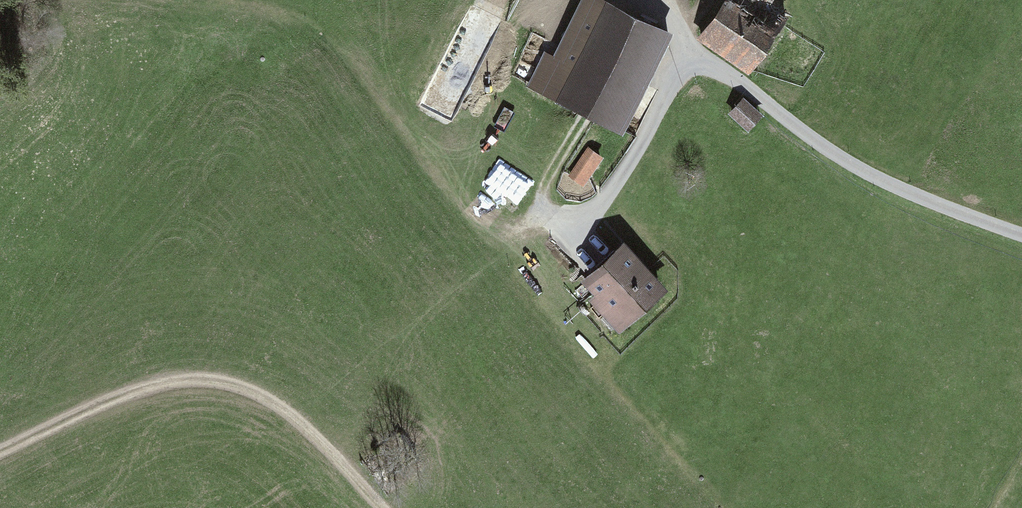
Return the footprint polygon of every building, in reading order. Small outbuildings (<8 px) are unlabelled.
[(533,72),(619,119),(669,29),(617,0),(572,0),(533,72)] [(704,24),(754,53),(785,1),(784,0),(718,0),(704,24)] [(744,104),(730,119),(751,137),(764,122),(744,104)] [(588,154),(574,188),(589,194),(603,160),(588,154)] [(632,231),(578,274),(610,314),(664,272),(632,231)]
